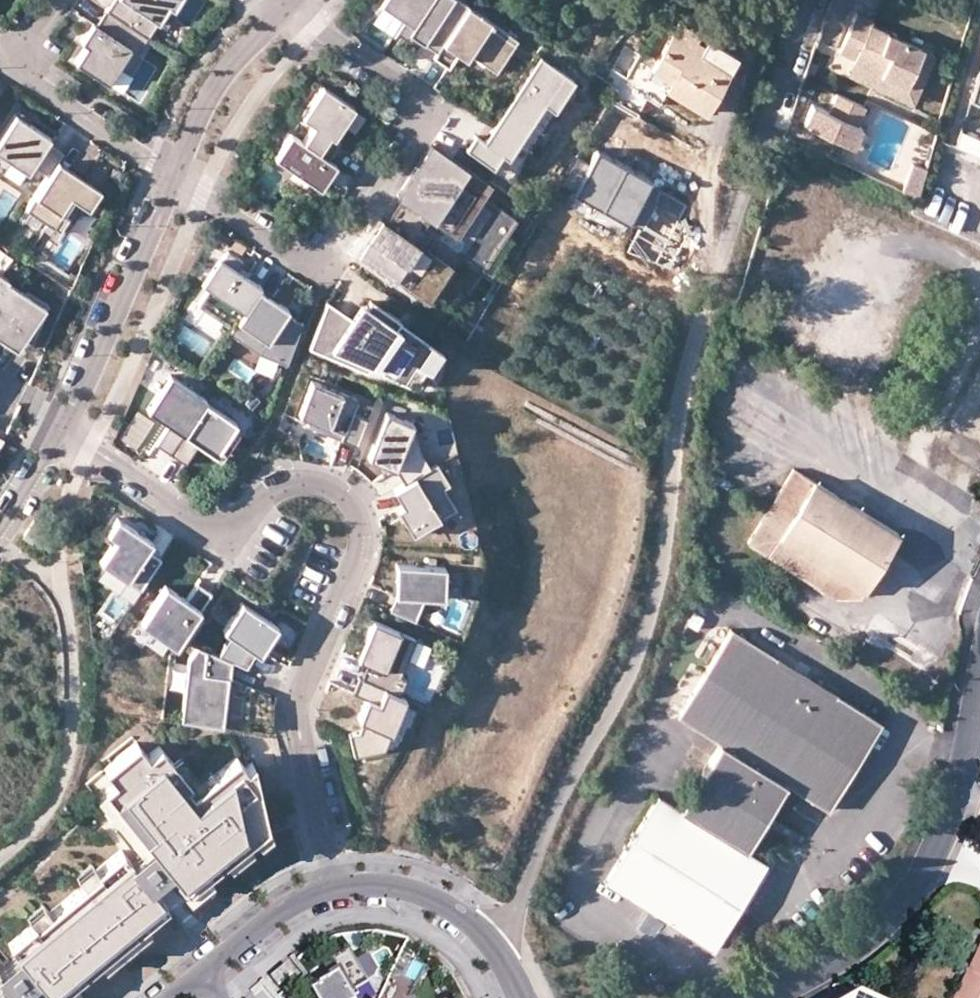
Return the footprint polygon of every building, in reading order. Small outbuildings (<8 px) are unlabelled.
[(106,9),(147,37),(157,21),(166,27),(176,11),(173,9),(168,5),(172,0),(112,0),(106,9)] [(168,5),(173,9),(179,0),(172,0),(168,5)] [(468,5),(461,0),(384,0),(381,4),(400,17),(403,13),(416,21),(413,26),(408,32),(436,51),(468,5)] [(517,38),(468,5),(436,51),(433,56),(448,67),(461,47),(496,71),(517,38)] [(147,37),(106,9),(96,24),(99,26),(93,35),(87,31),(80,40),(86,44),(74,60),(107,82),(118,66),(129,73),(141,55),(137,52),(147,37)] [(413,26),(416,21),(403,13),(400,17),(413,26)] [(861,56),(858,62),(906,83),(921,47),(873,27),(876,20),(859,14),(845,50),(861,56)] [(99,26),(92,22),(87,31),(93,35),(99,26)] [(679,23),(653,68),(670,78),(665,87),(706,109),(728,69),(706,57),(694,50),(698,40),(700,36),(679,23)] [(698,40),(694,50),(706,57),(712,48),(698,40)] [(933,53),(921,47),(906,83),(858,62),(853,75),(913,101),(933,53)] [(575,79),(539,55),(483,139),(475,134),(466,148),(494,166),(503,153),(508,156),(544,102),(555,109),(575,79)] [(962,98),(979,105),(979,56),(962,98)] [(129,73),(118,66),(107,82),(122,92),(133,75),(129,73)] [(314,124),(303,141),(328,158),(340,141),(334,137),(355,107),(323,86),(302,117),(314,124)] [(865,107),(839,95),(831,111),(814,104),(805,123),(854,145),(863,127),(857,124),(865,107)] [(63,152),(48,141),(51,137),(15,114),(0,137),(0,154),(27,172),(32,165),(48,175),(57,161),(63,152)] [(303,141),(292,134),(276,158),(319,187),(335,163),(328,158),(303,141)] [(490,183),(431,144),(397,195),(401,197),(432,218),(455,233),(451,240),(486,263),(516,218),(482,195),(490,183)] [(651,177),(593,149),(572,193),(643,226),(655,201),(642,195),(651,177)] [(926,162),(910,157),(901,184),(918,191),(926,162)] [(92,183),(57,161),(48,175),(25,208),(53,227),(59,231),(79,201),(87,208),(100,188),(92,183)] [(337,165),(335,163),(319,187),(321,189),(337,165)] [(432,218),(401,197),(386,220),(416,241),(432,218)] [(386,220),(382,218),(358,253),(415,292),(427,275),(437,282),(449,264),(416,241),(386,220)] [(232,327),(259,287),(260,285),(247,276),(237,269),(239,265),(242,261),(227,250),(210,277),(213,280),(198,304),(232,327)] [(237,269),(247,276),(250,271),(239,265),(237,269)] [(0,272),(0,335),(17,346),(24,336),(33,341),(49,305),(8,279),(9,277),(0,272)] [(232,327),(229,332),(259,352),(279,360),(296,319),(286,311),(289,308),(259,287),(232,327)] [(309,346),(413,387),(436,352),(394,324),(398,318),(370,299),(357,319),(327,299),(309,346)] [(279,360),(286,363),(302,321),(296,319),(279,360)] [(156,443),(170,452),(205,400),(206,398),(170,374),(147,409),(169,423),(156,443)] [(357,399),(312,381),(299,415),(310,419),(343,432),(340,438),(356,444),(367,417),(352,411),(357,399)] [(372,404),(357,399),(352,411),(367,417),(372,404)] [(236,421),(205,400),(170,452),(185,462),(198,442),(214,453),(236,421)] [(413,422),(386,411),(369,457),(394,467),(403,482),(430,466),(421,451),(413,422)] [(307,425),(340,438),(343,432),(310,419),(307,425)] [(236,421),(214,453),(219,457),(241,425),(236,421)] [(448,482),(436,462),(430,466),(403,482),(393,489),(402,504),(396,508),(411,532),(455,506),(442,486),(448,482)] [(858,596),(897,531),(794,469),(747,542),(841,599),(858,596)] [(152,541),(117,517),(107,533),(115,538),(100,561),(140,588),(161,557),(147,548),(152,541)] [(32,522),(22,536),(32,543),(41,528),(32,522)] [(444,565),(396,564),(395,594),(389,609),(414,620),(424,596),(443,596),(444,565)] [(216,590),(199,581),(188,600),(161,584),(135,628),(178,653),(216,590)] [(235,662),(246,667),(256,652),(259,655),(278,626),(242,603),(223,632),(231,637),(218,657),(235,662)] [(367,662),(361,677),(399,693),(405,677),(399,674),(415,638),(373,620),(357,658),(367,662)] [(677,716),(719,743),(699,776),(765,816),(786,783),(827,808),(840,787),(832,782),(859,739),(866,744),(880,721),(839,696),(843,689),(832,682),(827,688),(823,695),(770,663),(775,656),(731,629),(677,716)] [(199,650),(191,660),(185,722),(229,726),(235,662),(218,657),(199,650)] [(823,695),(827,688),(775,656),(770,663),(823,695)] [(361,677),(358,676),(352,691),(366,697),(358,717),(366,720),(362,728),(348,731),(353,752),(383,745),(404,695),(399,693),(361,677)] [(832,782),(840,787),(866,744),(859,739),(832,782)] [(248,758),(243,762),(234,752),(205,776),(195,765),(184,774),(157,742),(145,753),(134,740),(84,783),(136,844),(100,874),(103,877),(39,930),(38,928),(0,960),(0,997),(73,997),(264,831),(257,801),(254,803),(239,783),(251,773),(248,758)] [(254,803),(257,801),(251,773),(239,783),(254,803)] [(645,907),(650,899),(672,913),(667,920),(711,947),(765,861),(745,848),(765,816),(699,776),(680,809),(657,795),(604,882),(645,907)] [(650,899),(645,907),(667,920),(672,913),(650,899)] [(353,994),(370,984),(350,950),(324,966),(333,980),(322,986),(323,988),(315,992),(318,997),(355,997),(353,994)] [(971,973),(977,975),(979,970),(979,952),(971,973)] [(287,965),(273,977),(280,986),(294,974),(287,965)] [(977,975),(971,973),(959,997),(979,997),(979,970),(977,975)]
